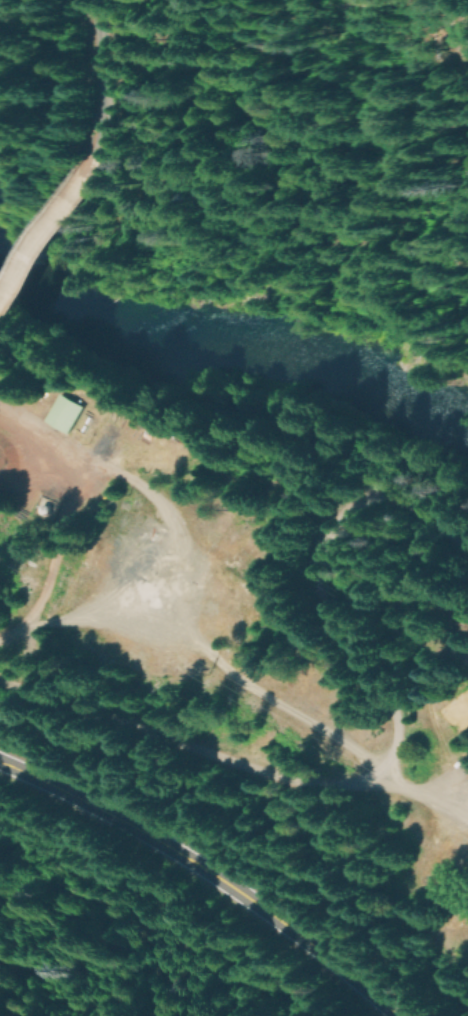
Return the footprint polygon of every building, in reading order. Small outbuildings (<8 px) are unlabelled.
[(50,396),(37,419),(62,433),(75,409),(50,396)]
